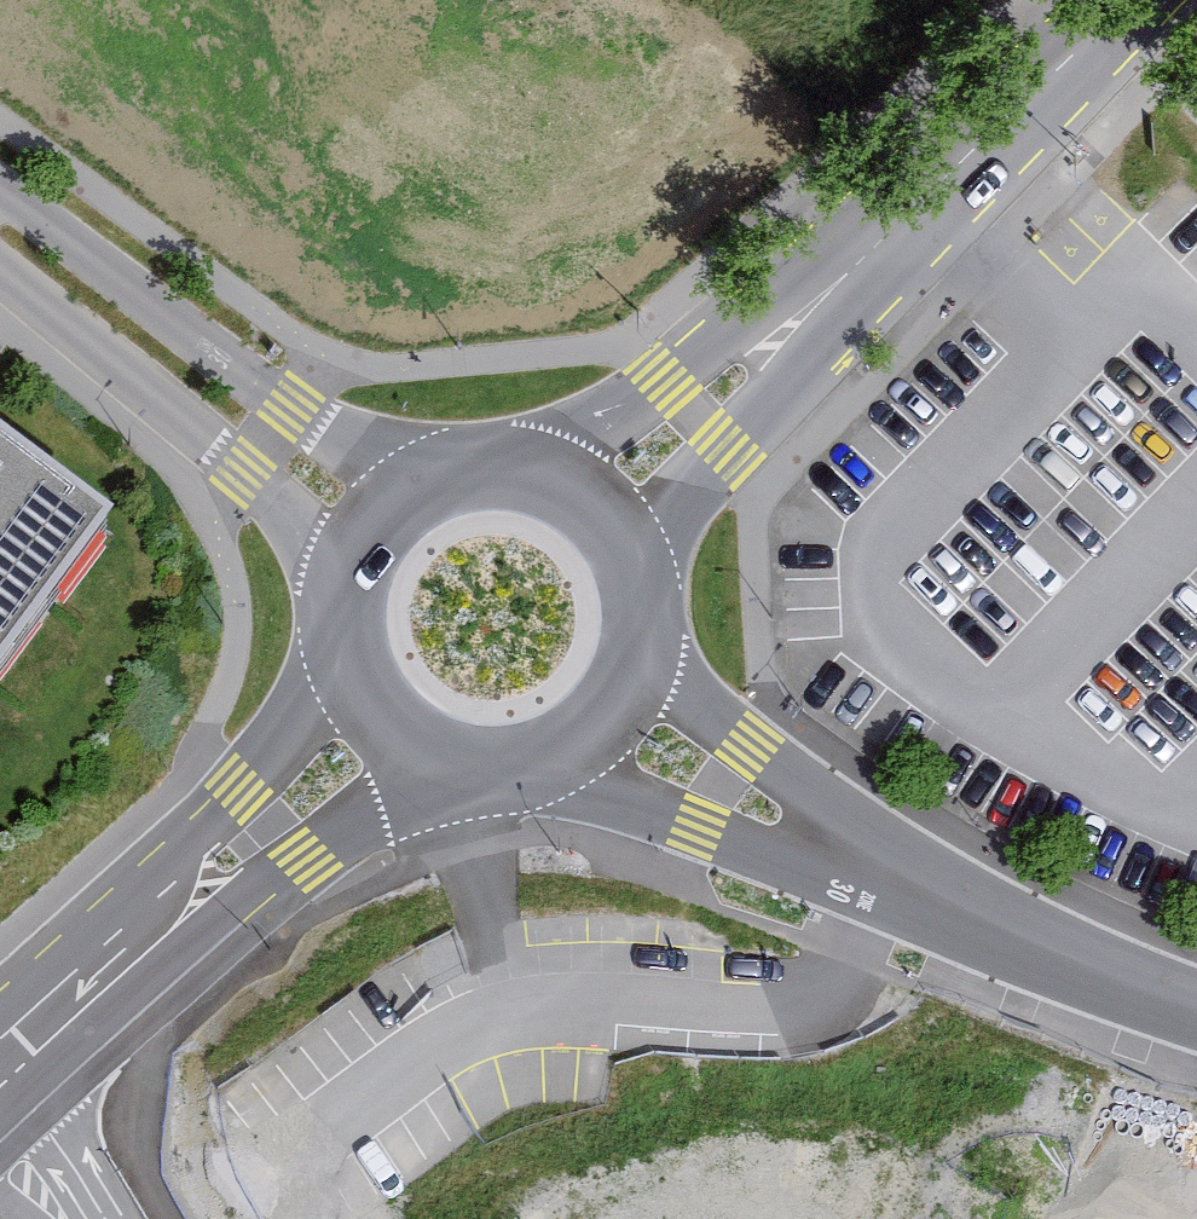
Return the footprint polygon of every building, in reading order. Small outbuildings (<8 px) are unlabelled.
[(0,453),(0,698),(118,542),(0,453)]
